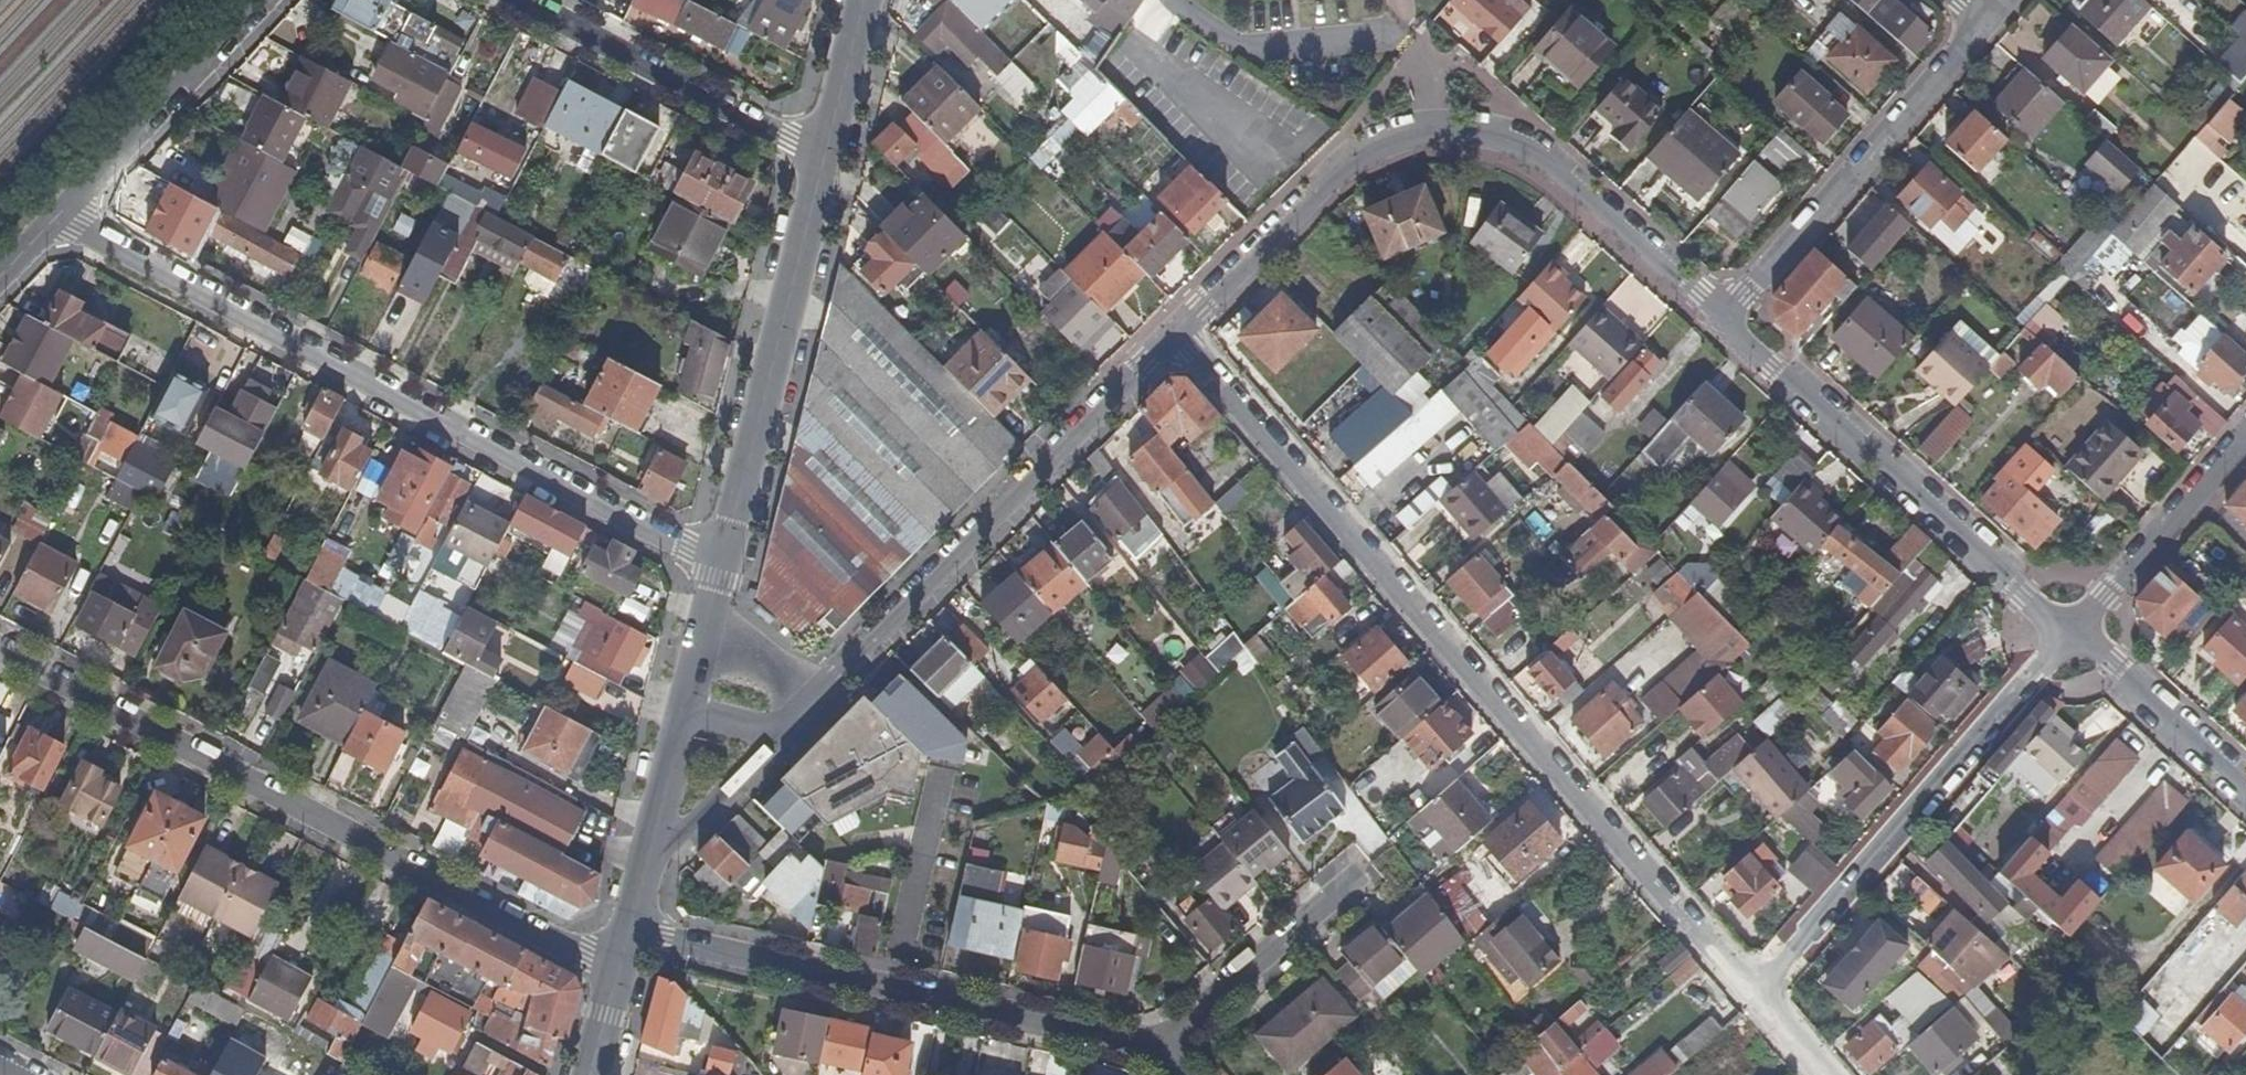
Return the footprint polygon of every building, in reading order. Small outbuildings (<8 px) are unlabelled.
[(394,0),(344,0),(337,15),(375,34),(379,27),(388,12),(394,0)] [(624,22),(635,0),(619,0),(611,15),(624,22)] [(728,40),(736,25),(687,0),(648,0),(728,40)] [(749,32),(785,50),(811,0),(767,0),(749,32)] [(935,16),(913,38),(927,52),(938,41),(944,47),(966,69),(975,60),(994,78),(994,81),(1007,95),(1026,76),(979,29),(958,9),(949,0),(919,0),(935,16)] [(958,9),(979,29),(1009,0),(949,0),(958,9)] [(1096,10),(1103,1),(1129,18),(1142,0),(1083,0),(1096,10)] [(1916,54),(1933,33),(1901,4),(1896,0),(1854,0),(1916,54)] [(2080,9),(2119,44),(2152,6),(2145,0),(2089,0),(2080,9)] [(1614,43),(1572,9),(1538,49),(1579,85),(1614,43)] [(2243,35),(2217,63),(2229,73),(2242,84),(2245,80),(2245,9),(2232,25),(2243,35)] [(399,18),(388,12),(379,27),(390,33),(399,18)] [(457,56),(464,44),(410,16),(403,33),(441,52),(444,50),(457,56)] [(1895,60),(1857,26),(1830,55),(1868,89),(1895,60)] [(2111,59),(2074,27),(2048,57),(2085,90),(2111,59)] [(1056,57),(1068,42),(1053,30),(1041,44),(1056,57)] [(938,41),(927,52),(933,58),(944,47),(938,41)] [(425,124),(448,80),(452,73),(429,62),(396,45),(378,82),(402,95),(399,102),(418,112),(415,118),(425,124)] [(1718,60),(1711,53),(1705,59),(1713,65),(1718,60)] [(452,73),(455,68),(432,57),(429,62),(452,73)] [(305,61),(283,106),(305,118),(325,129),(348,83),(305,61)] [(2001,84),(2007,89),(1995,103),(2033,137),(2066,101),(2021,62),(2001,84)] [(899,103),(910,113),(939,142),(976,106),(937,66),(899,103)] [(1095,68),(1094,67),(1077,85),(1083,90),(1076,97),(1082,102),(1106,79),(1095,68)] [(1803,70),(1775,100),(1823,144),(1850,113),(1803,70)] [(2229,73),(2208,95),(2211,98),(2188,123),(2200,133),(2230,98),(2242,84),(2229,73)] [(1665,111),(1625,75),(1597,107),(1617,124),(1611,130),(1633,149),(1640,141),(1638,140),(1665,111)] [(546,125),(564,92),(538,77),(517,114),(544,129),(546,125)] [(425,124),(412,150),(425,157),(462,88),(448,80),(425,124)] [(623,118),(566,86),(564,92),(546,125),(603,155),(623,118)] [(1718,116),(1697,97),(1648,155),(1701,200),(1741,154),(1709,126),(1718,116)] [(2230,98),(2200,133),(2197,136),(2209,147),(2221,133),(2231,142),(2241,130),(2238,128),(2245,118),(2245,110),(2230,98)] [(283,106),(268,99),(244,145),(270,159),(280,164),(305,118),(283,106)] [(1139,111),(1127,99),(1103,122),(1111,130),(1126,116),(1131,120),(1139,111)] [(2096,108),(2086,119),(2109,139),(2118,128),(2096,108)] [(2008,137),(1977,110),(1947,144),(1978,171),(2008,137)] [(626,112),(623,118),(603,155),(601,158),(638,176),(661,130),(626,112)] [(891,126),(872,145),(894,167),(900,161),(904,164),(918,152),(923,157),(927,154),(948,175),(959,163),(939,142),(910,113),(895,129),(891,126)] [(1068,116),(1063,122),(1066,145),(1081,129),(1068,116)] [(492,136),(487,134),(473,127),(459,153),(512,178),(523,151),(492,136)] [(1782,128),(1764,149),(1787,171),(1794,163),(1798,165),(1809,152),(1782,128)] [(2141,167),(2109,139),(2086,164),(2119,192),(2141,167)] [(270,159),(244,145),(208,207),(232,220),(233,217),(261,230),(293,178),(267,162),(270,159)] [(410,173),(437,188),(444,175),(447,169),(425,157),(412,150),(402,169),(410,173)] [(327,212),(352,225),(363,205),(358,201),(366,186),(394,202),(405,181),(373,166),(376,159),(359,151),(337,194),(327,212)] [(730,224),(731,225),(752,186),(698,158),(677,197),(679,198),(730,224)] [(1783,186),(1753,159),(1710,211),(1740,236),(1741,235),(1750,225),(1754,229),(1764,218),(1760,213),(1783,186)] [(1192,163),(1159,195),(1195,232),(1227,199),(1192,163)] [(1978,207),(1930,163),(1900,197),(1932,225),(1940,217),(1956,231),(1978,207)] [(410,173),(405,181),(433,195),(437,188),(410,173)] [(437,188),(448,194),(476,209),(482,196),(444,175),(437,188)] [(2181,206),(2156,183),(2113,232),(2113,233),(2138,255),(2177,212),(2181,206)] [(1424,184),(1365,210),(1386,256),(1445,230),(1424,184)] [(352,225),(359,228),(365,217),(382,225),(394,202),(366,186),(358,201),(363,205),(352,225)] [(225,248),(290,281),(303,258),(232,220),(208,207),(179,192),(163,222),(200,242),(204,235),(225,245),(225,248)] [(921,194),(883,232),(923,272),(925,273),(962,236),(921,194)] [(1853,235),(1879,206),(1867,195),(1840,224),(1853,235)] [(700,278),(730,224),(679,198),(650,251),(700,278)] [(1544,232),(1500,201),(1472,240),(1515,272),(1544,232)] [(1912,224),(1887,202),(1848,247),(1873,269),(1912,224)] [(459,240),(438,279),(457,288),(476,252),(480,244),(520,264),(533,239),(517,231),(515,233),(492,220),(493,218),(476,209),(459,240)] [(1191,236),(1164,210),(1125,249),(1146,270),(1151,275),(1191,236)] [(2194,227),(2177,212),(2138,255),(2145,262),(2153,252),(2164,261),(2174,248),(2164,239),(2170,232),(2181,242),(2194,227)] [(348,251),(363,260),(372,243),(382,225),(365,217),(359,228),(348,251)] [(2042,220),(2027,236),(2074,278),(2113,233),(2113,232),(2098,218),(2072,248),(2042,220)] [(292,225),(281,240),(301,253),(311,238),(292,225)] [(1754,229),(1750,225),(1741,235),(1745,239),(1754,229)] [(438,279),(459,240),(431,226),(400,284),(428,298),(438,279)] [(2164,239),(2174,248),(2164,261),(2162,263),(2195,292),(2227,256),(2194,227),(2181,242),(2170,232),(2164,239)] [(1035,243),(1020,228),(1009,240),(1023,254),(1035,243)] [(1105,230),(1078,256),(1081,287),(1106,311),(1146,270),(1125,249),(1105,230)] [(906,289),(923,272),(883,232),(865,250),(865,253),(854,264),(856,267),(848,274),(875,300),(881,293),(885,293),(896,280),(906,289)] [(533,239),(520,264),(530,269),(524,283),(527,293),(575,319),(600,273),(552,249),(533,239)] [(597,266),(606,251),(589,242),(580,258),(597,266)] [(363,260),(356,273),(378,282),(390,287),(404,260),(372,243),(363,260)] [(480,244),(476,252),(515,272),(520,264),(480,244)] [(1849,278),(1817,249),(1777,296),(1777,318),(1798,336),(1835,293),(1849,278)] [(1074,283),(1078,288),(1076,266),(1073,262),(1063,272),(1074,283)] [(1549,263),(1518,297),(1528,307),(1486,354),(1507,375),(1512,370),(1517,375),(1587,297),(1549,263)] [(930,538),(1022,445),(988,414),(944,368),(921,346),(909,334),(875,300),(848,274),(838,264),(822,324),(798,423),(756,594),(803,638),(815,625),(830,638),(930,538)] [(1857,285),(1849,278),(1835,293),(1844,300),(1857,285)] [(957,306),(970,296),(956,279),(943,289),(957,306)] [(1444,335),(1389,279),(1335,333),(1386,385),(1394,393),(1449,340),(1444,335)] [(390,287),(378,282),(375,290),(384,294),(390,287)] [(1084,335),(1078,288),(1074,283),(1052,304),(1084,335)] [(1106,311),(1081,287),(1087,335),(1108,314),(1106,311)] [(395,292),(373,338),(398,350),(420,304),(395,292)] [(1318,328),(1282,292),(1242,334),(1277,370),(1318,328)] [(74,343),(92,352),(103,329),(81,318),(83,313),(79,310),(81,306),(60,295),(44,326),(74,343)] [(1915,337),(1870,297),(1834,338),(1879,377),(1915,337)] [(1042,315),(1075,348),(1084,339),(1084,335),(1052,304),(1042,315)] [(2069,320),(2052,304),(2030,328),(2045,342),(2046,343),(2069,320)] [(1645,342),(1604,305),(1569,343),(1610,380),(1631,358),(1644,343),(1645,342)] [(2184,347),(2179,353),(2199,371),(2198,373),(2205,379),(2209,373),(2230,392),(2245,373),(2245,354),(2201,314),(2186,331),(2182,328),(2173,338),(2184,347)] [(31,319),(4,365),(23,376),(47,389),(74,343),(44,326),(31,319)] [(727,341),(694,323),(687,348),(692,349),(688,363),(683,362),(681,375),(684,376),(679,397),(711,404),(727,341)] [(909,334),(921,346),(930,338),(917,325),(909,334)] [(2027,325),(2020,333),(2038,349),(2045,342),(2030,328),(2027,325)] [(988,414),(1027,376),(982,330),(944,368),(988,414)] [(1991,366),(1951,331),(1917,369),(1957,405),(1958,403),(1965,395),(1976,383),(1990,367),(1991,366)] [(2045,342),(2038,349),(2021,367),(2041,386),(2047,379),(2062,394),(2080,375),(2046,343),(2045,342)] [(1631,358),(1634,361),(1602,396),(1620,411),(1651,376),(1655,380),(1671,362),(1651,343),(1648,347),(1644,343),(1631,358)] [(2017,362),(2005,350),(1991,366),(1990,367),(2002,378),(2017,362)] [(602,416),(636,434),(661,388),(614,362),(589,410),(602,416)] [(207,393),(171,374),(148,418),(183,437),(207,393)] [(1187,375),(1171,374),(1138,405),(1170,444),(1183,432),(1192,442),(1222,415),(1187,375)] [(2167,385),(2163,381),(2138,408),(2151,421),(2149,423),(2179,449),(2200,425),(2215,437),(2228,422),(2175,375),(2167,385)] [(0,418),(0,421),(37,439),(60,396),(47,389),(23,376),(0,418)] [(1747,419),(1705,382),(1642,452),(1664,472),(1696,435),(1716,454),(1747,419)] [(1984,391),(1976,383),(1965,395),(1973,403),(1984,391)] [(541,384),(527,412),(553,426),(557,418),(592,436),(602,416),(589,410),(541,384)] [(1592,401),(1574,384),(1536,425),(1554,443),(1565,430),(1583,410),(1592,401)] [(1394,393),(1386,385),(1330,434),(1357,464),(1391,433),(1414,413),(1394,393)] [(264,395),(248,386),(230,420),(213,411),(197,442),(249,468),(278,411),(260,402),(264,395)] [(1441,389),(1414,413),(1391,433),(1411,453),(1460,410),(1441,389)] [(330,428),(344,401),(323,391),(303,430),(324,440),(330,428)] [(1958,403),(1957,405),(1921,447),(1937,461),(1975,419),(1958,403)] [(1669,420),(1656,407),(1639,426),(1651,439),(1669,420)] [(1583,410),(1565,430),(1586,449),(1588,452),(1607,432),(1583,410)] [(134,447),(138,438),(110,422),(98,416),(75,459),(82,463),(86,465),(99,443),(128,458),(134,447)] [(2139,449),(2108,420),(2067,466),(2105,499),(2123,479),(2116,474),(2139,449)] [(1531,422),(1516,435),(1555,472),(1557,475),(1571,462),(1553,444),(1531,422)] [(340,434),(330,428),(324,440),(310,467),(321,472),(320,474),(351,489),(370,454),(358,447),(360,442),(342,433),(340,434)] [(1554,443),(1553,444),(1571,462),(1572,463),(1586,449),(1565,430),(1554,443)] [(1158,433),(1129,459),(1185,525),(1215,500),(1196,476),(1158,433)] [(1411,453),(1391,433),(1357,464),(1355,465),(1373,486),(1411,453)] [(1516,435),(1507,443),(1545,482),(1555,472),(1516,435)] [(170,465),(134,447),(128,458),(116,480),(140,492),(142,493),(155,499),(170,465)] [(414,532),(449,467),(418,451),(417,453),(405,447),(377,498),(389,505),(383,517),(414,532)] [(1111,469),(1096,449),(1085,460),(1101,481),(1111,469)] [(1998,479),(1982,499),(2038,546),(2062,520),(2016,480),(2033,461),(2020,449),(1996,477),(1998,479)] [(1816,467),(1797,450),(1767,483),(1787,501),(1806,479),(1816,467)] [(659,452),(636,493),(663,507),(685,467),(659,452)] [(1751,480),(1729,459),(1692,501),(1720,527),(1751,492),(1749,489),(1751,486),(1748,483),(1751,480)] [(1557,475),(1566,484),(1559,491),(1593,526),(1615,506),(1604,495),(1572,463),(1571,462),(1557,475)] [(86,465),(82,463),(73,481),(104,497),(112,501),(131,511),(142,493),(140,492),(116,480),(86,465)] [(464,469),(456,464),(415,542),(425,548),(439,523),(446,527),(467,485),(459,480),(464,469)] [(1451,493),(1442,500),(1477,539),(1510,510),(1475,471),(1456,488),(1451,493)] [(1444,475),(1439,481),(1451,493),(1456,488),(1444,475)] [(1787,501),(1773,517),(1814,553),(1823,543),(1839,525),(1845,518),(1822,499),(1818,495),(1821,492),(1806,479),(1787,501)] [(1253,496),(1240,480),(1216,502),(1229,517),(1241,506),(1253,496)] [(1751,480),(1748,483),(1751,486),(1749,489),(1751,492),(1757,485),(1751,480)] [(1152,524),(1120,481),(1092,509),(1116,539),(1137,520),(1145,531),(1152,524)] [(1451,493),(1439,481),(1398,516),(1409,529),(1442,500),(1451,493)] [(2227,505),(2245,522),(2245,484),(2227,505)] [(112,501),(104,497),(101,504),(109,507),(112,501)] [(526,497),(510,526),(571,558),(587,528),(526,497)] [(495,554),(510,526),(467,504),(443,549),(487,571),(495,556),(495,554)] [(1241,506),(1229,517),(1248,541),(1260,530),(1241,506)] [(1615,506),(1593,526),(1561,555),(1583,578),(1613,550),(1635,573),(1660,551),(1654,545),(1615,506)] [(53,520),(29,507),(15,534),(39,546),(53,520)] [(1580,530),(1568,517),(1542,541),(1554,555),(1580,530)] [(1285,535),(1296,549),(1288,556),(1297,569),(1280,581),(1296,600),(1341,561),(1304,519),(1285,535)] [(1082,522),(1053,545),(1085,583),(1112,560),(1082,522)] [(1839,525),(1823,543),(1886,592),(1906,569),(1932,539),(1916,524),(1884,560),(1839,525)] [(306,581),(317,560),(273,538),(263,558),(285,570),(306,581)] [(10,547),(0,541),(0,566),(10,547)] [(634,553),(615,543),(608,555),(595,548),(583,572),(627,595),(639,572),(628,565),(634,553)] [(1051,614),(1086,584),(1085,583),(1053,545),(1018,575),(1049,612),(1051,614)] [(38,547),(13,592),(53,612),(76,566),(38,547)] [(1500,561),(1487,547),(1449,580),(1450,582),(1477,611),(1507,585),(1508,584),(1493,567),(1500,561)] [(344,562),(322,552),(317,560),(306,581),(329,593),(344,562)] [(1520,554),(1508,564),(1516,573),(1527,563),(1520,554)] [(1345,559),(1341,561),(1296,600),(1286,608),(1304,629),(1323,611),(1330,620),(1332,622),(1352,606),(1337,587),(1357,572),(1345,559)] [(1541,572),(1532,561),(1517,574),(1526,585),(1541,572)] [(1689,562),(1680,571),(1705,593),(1720,576),(1726,570),(1716,562),(1689,562)] [(1884,594),(1894,602),(1880,617),(1879,615),(1848,650),(1864,666),(1897,630),(1907,638),(1917,627),(1906,616),(1939,580),(1925,567),(1915,578),(1906,569),(1886,592),(1884,594)] [(2137,599),(2141,606),(2144,618),(2182,650),(2217,611),(2182,582),(2186,578),(2178,572),(2175,576),(2165,568),(2137,599)] [(278,584),(298,595),(306,581),(285,570),(278,584)] [(1015,572),(980,607),(1016,645),(1049,612),(1018,575),(1015,572)] [(163,605),(101,573),(76,623),(94,632),(100,636),(137,655),(152,627),(163,605)] [(1705,593),(1704,595),(1727,618),(1744,600),(1720,576),(1705,593)] [(343,600),(329,593),(306,581),(298,595),(297,596),(313,604),(306,616),(293,609),(280,633),(316,653),(343,600)] [(1515,595),(1507,585),(1477,611),(1486,620),(1510,599),(1515,595)] [(349,586),(343,600),(375,618),(383,602),(349,586)] [(1700,591),(1671,615),(1702,651),(1695,658),(1693,655),(1665,680),(1669,685),(1685,703),(1718,674),(1753,644),(1752,643),(1744,635),(1727,618),(1704,595),(1700,591)] [(400,631),(411,610),(386,597),(383,602),(375,618),(392,627),(400,631)] [(1525,616),(1510,599),(1486,620),(1485,622),(1499,638),(1525,616)] [(599,613),(600,609),(583,600),(578,611),(596,620),(595,622),(609,630),(595,656),(580,649),(573,662),(607,680),(619,686),(631,664),(638,667),(647,650),(640,647),(644,637),(599,613)] [(443,653),(466,665),(478,672),(487,654),(476,648),(490,618),(468,607),(443,653)] [(1330,620),(1323,611),(1304,629),(1311,637),(1330,620)] [(2234,613),(2204,647),(2222,663),(2219,666),(2240,685),(2245,678),(2245,624),(2234,613)] [(201,674),(221,636),(183,615),(157,667),(177,679),(195,677),(197,672),(201,674)] [(609,630),(595,622),(580,649),(595,656),(609,630)] [(1376,626),(1345,653),(1378,691),(1410,663),(1376,626)] [(1573,627),(1527,667),(1555,698),(1556,697),(1565,707),(1586,689),(1559,657),(1581,637),(1573,627)] [(100,636),(94,632),(90,639),(96,642),(100,636)] [(1231,633),(1203,656),(1217,672),(1230,661),(1242,675),(1257,663),(1231,633)] [(1257,633),(1245,643),(1260,665),(1273,654),(1257,633)] [(982,676),(944,637),(910,671),(937,697),(949,686),(961,698),(982,676)] [(1949,649),(1944,655),(1981,688),(1987,681),(1949,649)] [(1197,691),(1215,672),(1196,654),(1178,673),(1197,691)] [(1981,688),(1944,655),(1910,694),(1937,718),(1944,711),(1954,719),(1981,688)] [(597,699),(607,680),(573,662),(572,661),(563,682),(597,699)] [(236,663),(215,702),(221,705),(217,711),(226,716),(230,710),(235,712),(256,673),(236,663)] [(347,742),(362,714),(377,685),(336,664),(319,695),(314,692),(299,722),(312,728),(315,725),(347,742)] [(456,687),(436,725),(464,740),(496,681),(478,672),(466,665),(456,687)] [(1065,697),(1037,668),(1011,692),(1040,721),(1065,697)] [(784,783),(761,805),(798,844),(821,820),(828,825),(894,786),(913,791),(923,752),(965,762),(969,739),(901,673),(872,701),(866,695),(782,780),(784,783)] [(1444,703),(1417,673),(1377,708),(1403,738),(1405,737),(1444,703)] [(1718,674),(1685,703),(1681,706),(1693,720),(1690,721),(1704,737),(1744,703),(1718,674)] [(1630,699),(1614,682),(1573,718),(1607,756),(1646,721),(1629,700),(1630,699)] [(276,684),(261,713),(279,721),(293,692),(276,684)] [(1669,685),(1652,700),(1654,702),(1650,706),(1663,721),(1681,706),(1685,703),(1669,685)] [(2047,695),(2042,701),(2056,713),(2064,704),(2047,695)] [(1911,697),(1880,733),(1886,738),(1867,758),(1891,784),(1942,724),(1911,697)] [(2236,709),(2245,718),(2245,698),(2236,709)] [(1794,716),(1780,700),(1757,721),(1771,736),(1794,716)] [(1446,701),(1444,703),(1405,737),(1433,769),(1474,733),(1446,701)] [(2056,713),(2042,701),(1979,773),(1993,785),(2024,749),(2049,721),(2056,713)] [(1145,707),(1137,713),(1148,725),(1156,719),(1145,707)] [(567,775),(591,731),(548,709),(524,753),(567,775)] [(2056,713),(2049,721),(2073,741),(2079,734),(2056,713)] [(347,742),(341,753),(383,774),(404,735),(362,714),(347,742)] [(2049,721),(2024,749),(2062,781),(2087,753),(2073,741),(2049,721)] [(1311,761),(1321,753),(1309,736),(1302,727),(1291,735),(1296,741),(1279,754),(1296,777),(1270,796),(1304,839),(1345,809),(1311,761)] [(43,789),(64,748),(30,731),(6,775),(22,784),(26,779),(43,789)] [(1677,759),(1683,766),(1644,800),(1666,826),(1734,767),(1763,743),(1754,732),(1746,739),(1741,733),(1706,763),(1692,747),(1677,759)] [(1123,760),(1139,744),(1128,734),(1113,750),(1123,760)] [(1113,749),(1099,735),(1077,756),(1091,770),(1113,749)] [(1763,743),(1734,767),(1778,818),(1783,814),(1798,800),(1811,789),(1768,738),(1763,743)] [(2141,758),(2118,738),(2060,804),(2078,820),(2083,823),(2141,758)] [(1857,749),(1847,739),(1830,754),(1840,764),(1857,749)] [(1840,764),(1855,778),(1839,794),(1864,819),(1895,788),(1891,784),(1867,758),(1857,749),(1840,764)] [(544,889),(537,902),(569,918),(577,907),(592,903),(600,875),(600,874),(562,856),(582,816),(462,753),(440,796),(437,796),(430,811),(461,827),(472,807),(480,812),(469,831),(465,839),(486,849),(483,858),(544,889)] [(1835,766),(1824,755),(1807,773),(1817,783),(1835,766)] [(103,824),(121,789),(100,777),(103,772),(84,762),(63,804),(103,824)] [(1458,777),(1421,811),(1456,852),(1495,819),(1458,777)] [(2191,802),(2168,782),(2099,857),(2123,878),(2191,802)] [(189,807),(182,803),(173,799),(170,802),(156,793),(129,847),(153,860),(178,873),(206,819),(188,810),(189,807)] [(1798,800),(1783,814),(1812,841),(1816,844),(1830,829),(1798,800)] [(1562,840),(1529,802),(1486,841),(1519,878),(1562,840)] [(2025,892),(2012,906),(2037,932),(2057,952),(2102,901),(2085,886),(2078,879),(2060,897),(2034,873),(2052,854),(2050,852),(2078,820),(2060,804),(2001,870),(2025,892)] [(461,827),(469,831),(480,812),(472,807),(461,827)] [(1100,868),(1105,843),(1076,810),(1074,823),(1064,821),(1054,858),(1100,868)] [(1276,864),(1287,854),(1251,811),(1219,838),(1250,876),(1271,859),(1276,864)] [(760,841),(734,817),(726,825),(753,849),(758,854),(765,846),(760,841)] [(753,849),(726,825),(716,836),(749,868),(760,856),(758,854),(753,849)] [(2194,825),(2189,831),(2212,851),(2217,845),(2194,825)] [(807,857),(781,831),(765,846),(758,854),(760,856),(773,870),(763,882),(809,925),(815,902),(822,873),(807,857)] [(2189,831),(2156,867),(2194,900),(2227,864),(2212,851),(2189,831)] [(749,868),(716,836),(695,857),(705,865),(692,878),(717,900),(732,886),(749,868)] [(1812,841),(1799,857),(1825,881),(1839,865),(1816,844),(1812,841)] [(1942,871),(1981,911),(1970,921),(2010,956),(2037,932),(2012,906),(1989,884),(1990,882),(1947,841),(1927,861),(1940,874),(1942,871)] [(1116,888),(1121,863),(1105,843),(1100,868),(1097,883),(1116,888)] [(1196,879),(1222,910),(1253,882),(1222,845),(1191,872),(1196,879)] [(215,917),(242,869),(205,849),(179,899),(215,917)] [(1751,855),(1728,875),(1742,891),(1733,899),(1749,916),(1781,887),(1751,855)] [(749,868),(732,886),(746,899),(763,882),(773,870),(760,856),(749,868)] [(1799,857),(1788,870),(1815,892),(1825,881),(1799,857)] [(815,902),(833,906),(840,884),(844,867),(826,862),(823,866),(822,873),(815,902)] [(1186,888),(1196,879),(1191,872),(1184,865),(1173,874),(1186,888)] [(259,925),(278,888),(242,869),(215,917),(253,937),(259,925)] [(2093,878),(2085,871),(2078,879),(2085,886),(2093,878)] [(2215,907),(2236,926),(2245,915),(2245,872),(2215,907)] [(963,873),(958,896),(996,904),(1001,882),(963,873)] [(1465,935),(1488,920),(1456,874),(1434,889),(1465,935)] [(1918,875),(1905,890),(1932,913),(1944,898),(1918,875)] [(840,884),(833,906),(862,913),(868,890),(840,884)] [(43,888),(37,903),(71,915),(76,900),(43,888)] [(996,904),(958,896),(947,942),(1011,957),(1017,932),(1021,915),(1022,910),(996,904)] [(1203,945),(1226,925),(1202,896),(1178,916),(1203,945)] [(1420,975),(1462,940),(1429,896),(1384,932),(1405,957),(1420,975)] [(556,1037),(567,1040),(580,991),(574,981),(427,902),(425,905),(393,968),(414,978),(418,981),(473,1009),(491,1019),(485,1031),(483,1034),(548,1068),(556,1037)] [(1022,910),(1021,915),(1017,932),(1022,932),(1021,950),(1016,973),(1057,983),(1068,933),(1085,936),(1090,917),(1092,908),(1076,905),(1073,918),(1022,907),(1022,910)] [(1970,921),(1956,909),(1927,944),(1958,972),(1975,988),(2010,956),(1970,921)] [(1512,911),(1475,942),(1513,985),(1523,976),(1531,985),(1559,960),(1523,917),(1519,920),(1512,911)] [(1085,936),(1083,948),(1088,950),(1080,987),(1124,997),(1132,958),(1094,950),(1100,919),(1090,917),(1085,936)] [(87,927),(75,921),(69,918),(54,948),(72,957),(77,950),(132,980),(144,960),(86,929),(87,927)] [(862,918),(853,955),(873,959),(881,923),(862,918)] [(1909,944),(1880,918),(1828,978),(1856,1004),(1909,944)] [(1368,988),(1405,957),(1384,932),(1376,923),(1340,955),(1368,988)] [(282,936),(259,925),(253,937),(221,997),(236,1005),(243,995),(232,989),(249,954),(267,963),(272,955),(282,936)] [(1692,955),(1682,942),(1660,962),(1670,974),(1673,972),(1692,955)] [(232,989),(243,995),(295,1021),(299,1014),(294,1011),(312,976),(272,955),(267,963),(249,954),(232,989)] [(498,1003),(515,1013),(529,1020),(536,996),(509,989),(441,954),(433,968),(498,1003)] [(1584,954),(1570,967),(1591,991),(1606,979),(1584,954)] [(1700,963),(1692,955),(1673,972),(1681,980),(1700,963)] [(1704,967),(1700,963),(1681,980),(1673,972),(1670,974),(1669,975),(1681,988),(1704,967)] [(369,1014),(362,1027),(387,1041),(418,981),(414,978),(393,968),(386,980),(369,1014)] [(1975,988),(1958,972),(1939,989),(1956,1004),(1964,997),(1975,988)] [(369,1014),(386,980),(372,973),(353,1007),(346,1003),(340,1011),(334,1007),(319,1000),(309,1019),(338,1035),(328,1053),(344,1061),(347,1056),(362,1027),(369,1014)] [(1315,1046),(1352,1016),(1320,977),(1254,1032),(1283,1067),(1313,1043),(1315,1046)] [(675,982),(662,979),(659,981),(642,1044),(672,1056),(687,995),(675,982)] [(2235,992),(2245,1003),(2245,987),(2242,984),(2235,992)] [(238,1027),(247,1011),(236,1005),(221,997),(197,985),(188,1001),(238,1027)] [(48,1034),(95,1059),(119,1014),(71,990),(48,1034)] [(2235,992),(2202,1027),(2228,1051),(2245,1031),(2245,1003),(2235,992)] [(459,1035),(469,1016),(470,1014),(433,995),(413,1032),(455,1055),(465,1039),(459,1035)] [(339,999),(334,1007),(340,1011),(346,1003),(339,999)] [(1541,1035),(1538,1037),(1562,1068),(1580,1052),(1580,1051),(1607,1028),(1600,1020),(1574,1043),(1561,1027),(1588,1005),(1582,999),(1553,1025),(1541,1035)] [(1998,1007),(1984,1019),(2007,1046),(2021,1033),(1998,1007)] [(1977,1037),(1952,1008),(1910,1044),(1936,1073),(1977,1037)] [(474,1025),(485,1031),(491,1019),(473,1009),(470,1014),(469,1016),(476,1020),(474,1025)] [(1553,1025),(1543,1013),(1530,1025),(1541,1035),(1553,1025)] [(95,1059),(124,1074),(134,1074),(156,1034),(119,1014),(95,1059)] [(819,1064),(827,1023),(783,1014),(774,1057),(819,1066),(819,1064)] [(1882,1014),(1847,1045),(1871,1073),(1897,1049),(1887,1035),(1894,1028),(1882,1014)] [(1739,1015),(1723,1029),(1687,1061),(1700,1074),(1752,1029),(1739,1015)] [(1687,1061),(1723,1029),(1711,1016),(1668,1053),(1663,1048),(1632,1074),(1671,1074),(1687,1061)] [(869,1042),(871,1033),(827,1023),(819,1064),(863,1074),(869,1042)] [(1610,1027),(1596,1039),(1601,1045),(1612,1057),(1626,1046),(1610,1027)] [(1988,1033),(1951,1064),(1960,1074),(1974,1074),(1982,1068),(2003,1050),(1988,1033)] [(229,1039),(213,1071),(211,1074),(257,1074),(266,1057),(229,1039)] [(1596,1039),(1591,1043),(1597,1049),(1601,1045),(1596,1039)] [(869,1042),(863,1074),(862,1074),(903,1074),(908,1051),(869,1042)] [(1538,1043),(1503,1072),(1500,1074),(1528,1074),(1530,1073),(1532,1074),(1561,1074),(1538,1043)] [(1562,1068),(1567,1074),(1600,1074),(1587,1059),(1597,1050),(1597,1049),(1591,1043),(1580,1052),(1562,1068)] [(1882,1069),(1887,1074),(1930,1074),(1906,1048),(1882,1069)] [(704,1074),(730,1074),(735,1056),(712,1049),(704,1074)] [(1321,1074),(1357,1074),(1341,1057),(1321,1074)] [(165,1061),(158,1074),(192,1074),(165,1061)] [(1744,1061),(1729,1074),(1757,1074),(1744,1061)] [(468,1062),(461,1074),(482,1074),(484,1070),(468,1062)] [(512,1062),(506,1074),(536,1074),(512,1062)] [(750,1064),(746,1074),(759,1074),(750,1064)] [(2216,1064),(2206,1074),(2226,1074),(2227,1073),(2216,1064)] [(213,1071),(205,1066),(200,1074),(211,1074),(213,1071)]
